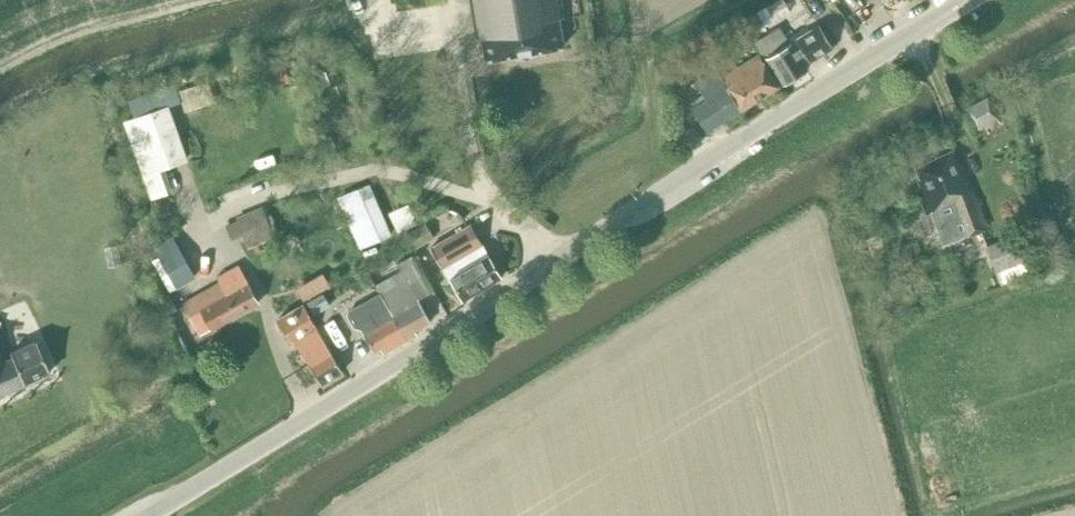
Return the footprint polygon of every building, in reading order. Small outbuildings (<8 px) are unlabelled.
[(561,36),(558,18),(562,17),(559,0),(469,0),(476,39),(480,38),(484,59),(499,57),(499,58),(548,49),(562,46),(561,36)] [(766,7),(756,12),(765,28),(775,22),(766,7)] [(779,27),(754,42),(765,61),(767,59),(782,84),(784,83),(787,81),(805,70),(803,67),(810,63),(833,49),(818,25),(795,40),(789,43),(779,27)] [(706,132),(778,86),(757,54),(725,75),(722,71),(718,73),(716,69),(694,83),(705,99),(691,108),(706,132)] [(977,128),(996,118),(986,99),(967,109),(977,128)] [(168,105),(123,121),(142,176),(187,160),(168,105)] [(964,235),(987,226),(966,174),(960,177),(950,152),(915,167),(923,186),(917,188),(927,215),(941,208),(954,239),(964,235)] [(391,235),(369,184),(347,193),(368,244),(391,235)] [(236,218),(248,249),(274,238),(261,207),(236,218)] [(434,238),(425,223),(406,234),(415,249),(434,238)] [(461,301),(501,278),(469,225),(430,248),(442,268),(441,269),(461,301)] [(986,246),(995,273),(1026,262),(1017,235),(986,246)] [(189,280),(168,244),(147,257),(167,293),(189,280)] [(417,299),(432,291),(411,255),(395,264),(400,271),(374,286),(379,295),(347,313),(346,317),(352,328),(360,329),(363,336),(373,352),(380,348),(383,353),(416,335),(414,332),(429,323),(417,299)] [(257,304),(257,303),(236,267),(217,279),(219,283),(182,304),(200,335),(211,329),(212,330),(257,304)] [(323,275),(296,290),(304,302),(330,287),(323,275)] [(306,302),(313,316),(330,307),(322,293),(306,302)] [(315,328),(313,329),(301,307),(278,320),(290,343),(293,342),(320,384),(342,371),(315,328)] [(50,372),(36,341),(10,352),(12,357),(1,362),(0,359),(0,394),(50,372)]
